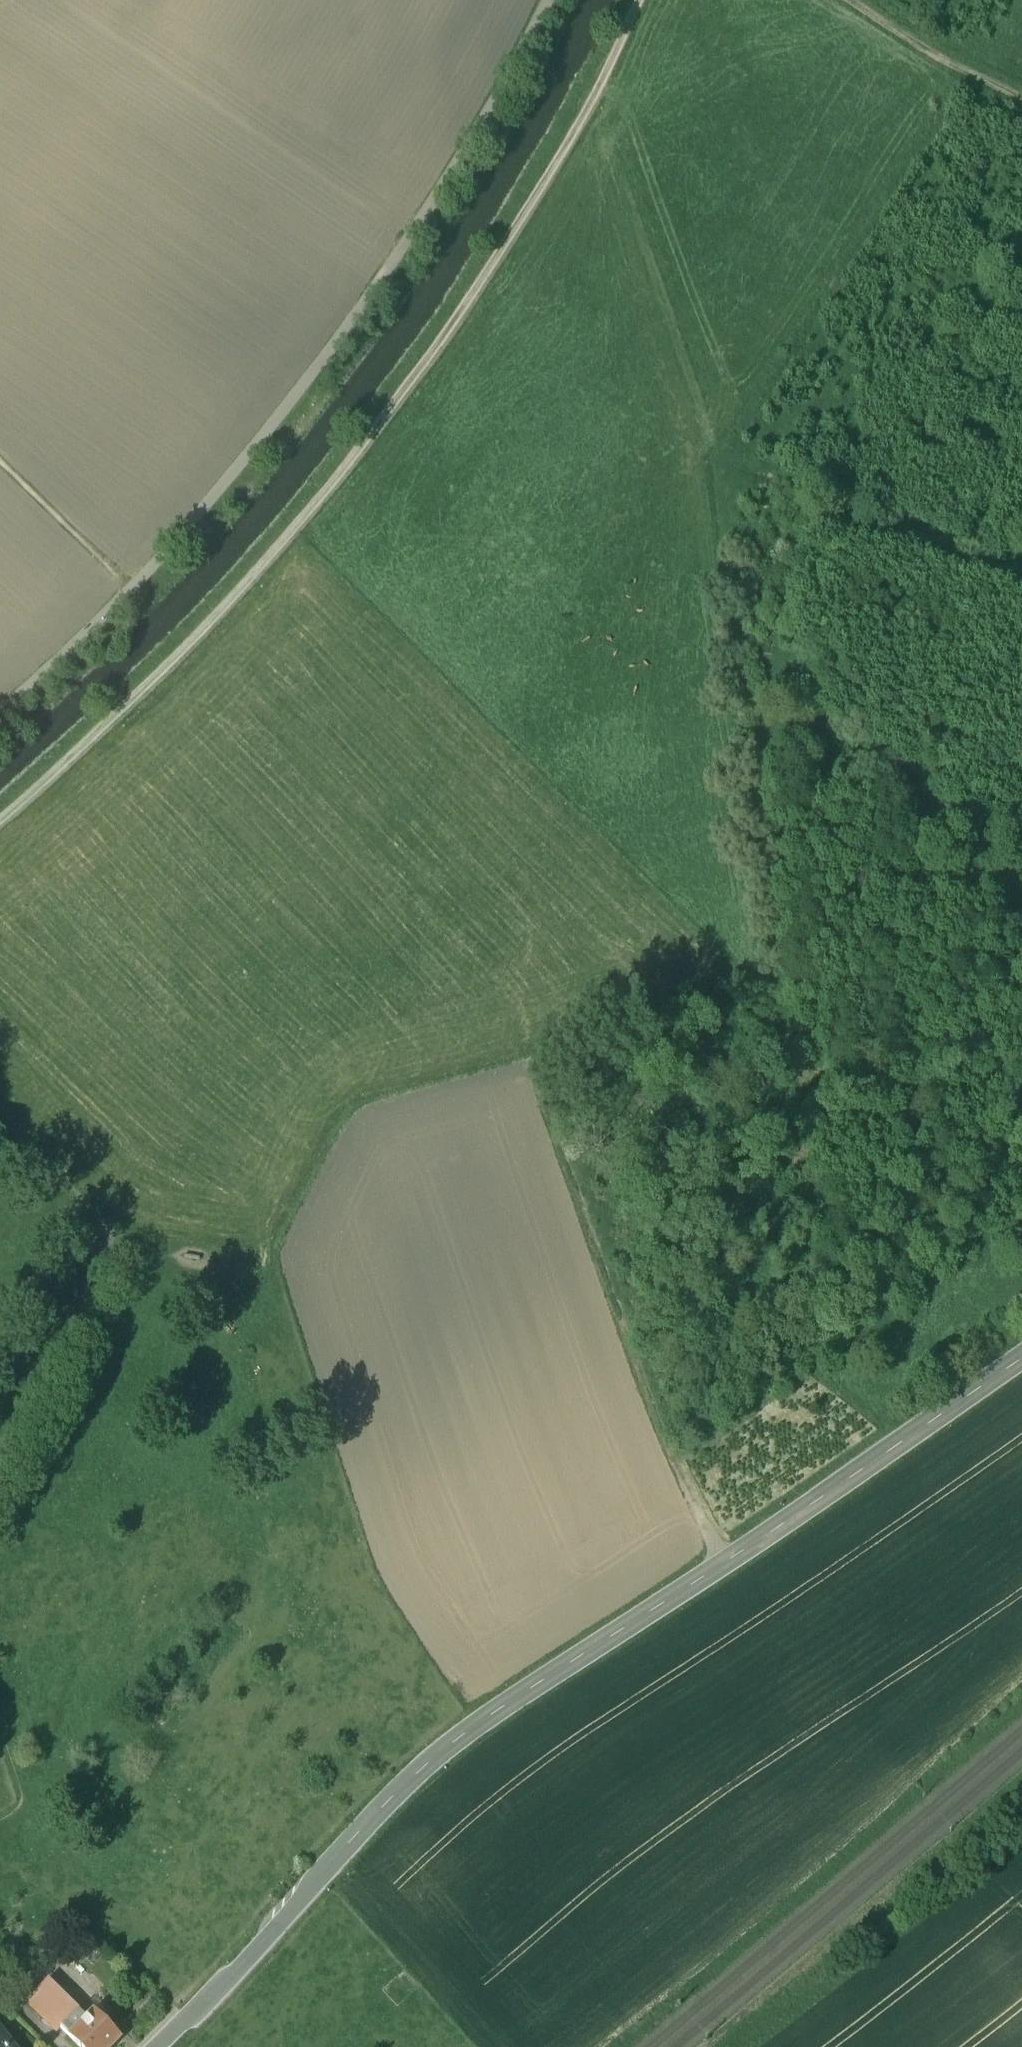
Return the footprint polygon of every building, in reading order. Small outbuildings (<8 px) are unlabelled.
[(78,2011),(47,1981),(26,2002),(57,2032),(61,2028),(66,2023),(78,2011)] [(75,2032),(66,2023),(61,2028),(79,2046),(112,2046),(121,2038),(117,2033),(124,2025),(102,2004),(75,2032)] [(0,2031),(0,2046),(13,2046),(0,2031)]
